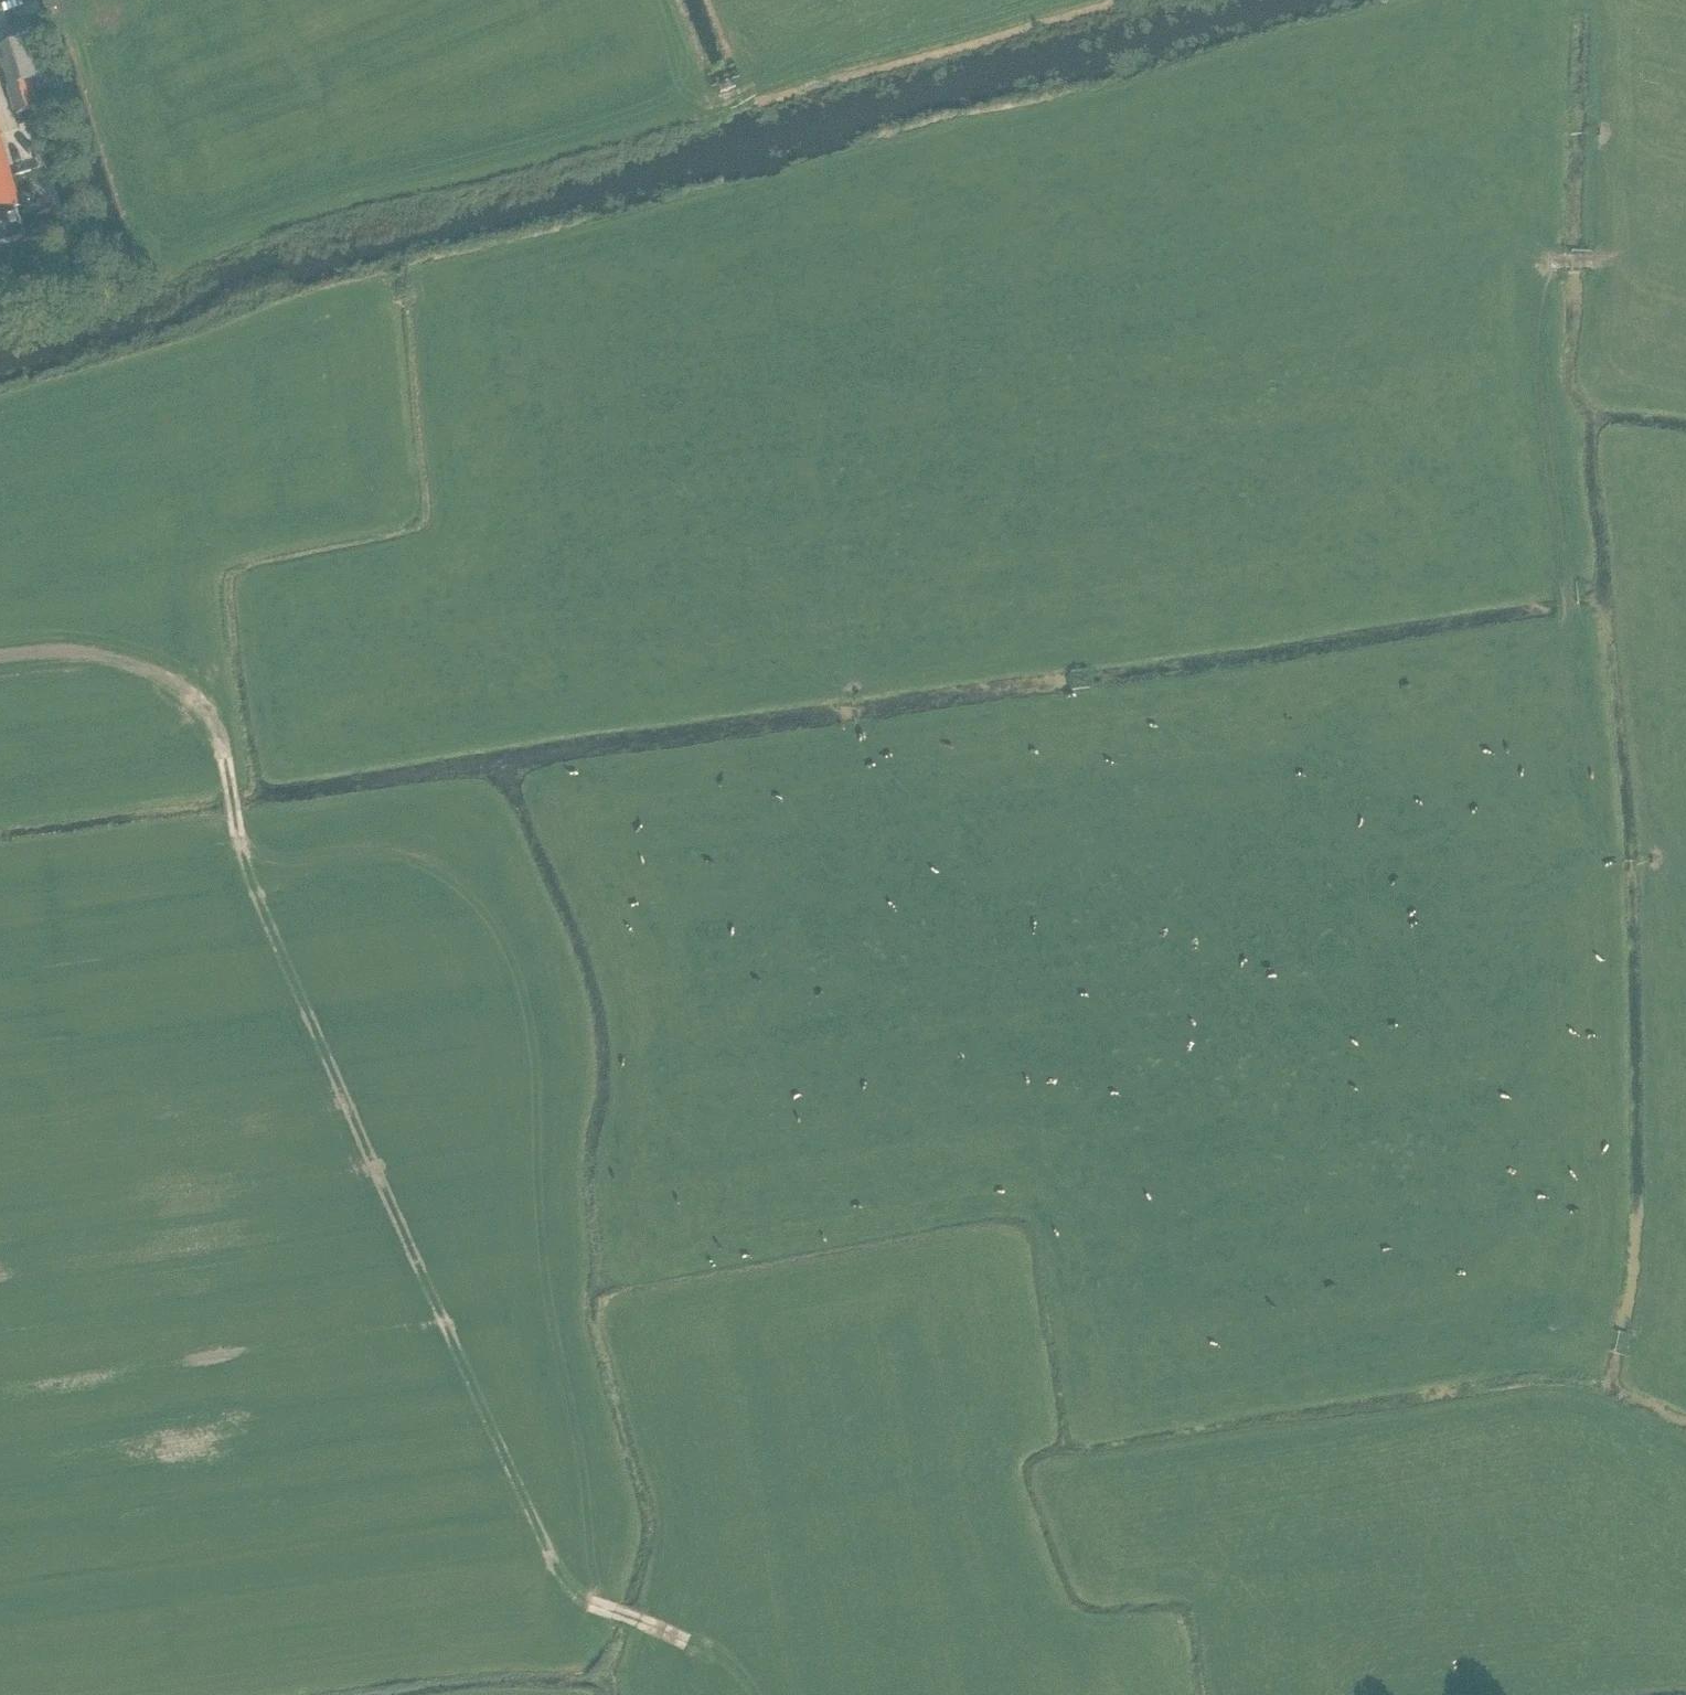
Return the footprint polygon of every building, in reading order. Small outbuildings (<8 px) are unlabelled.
[(53,70),(47,71),(37,38),(0,49),(0,67),(14,116),(31,111),(34,121),(66,111),(53,70)] [(31,245),(21,215),(26,213),(0,133),(0,255),(31,245)]
